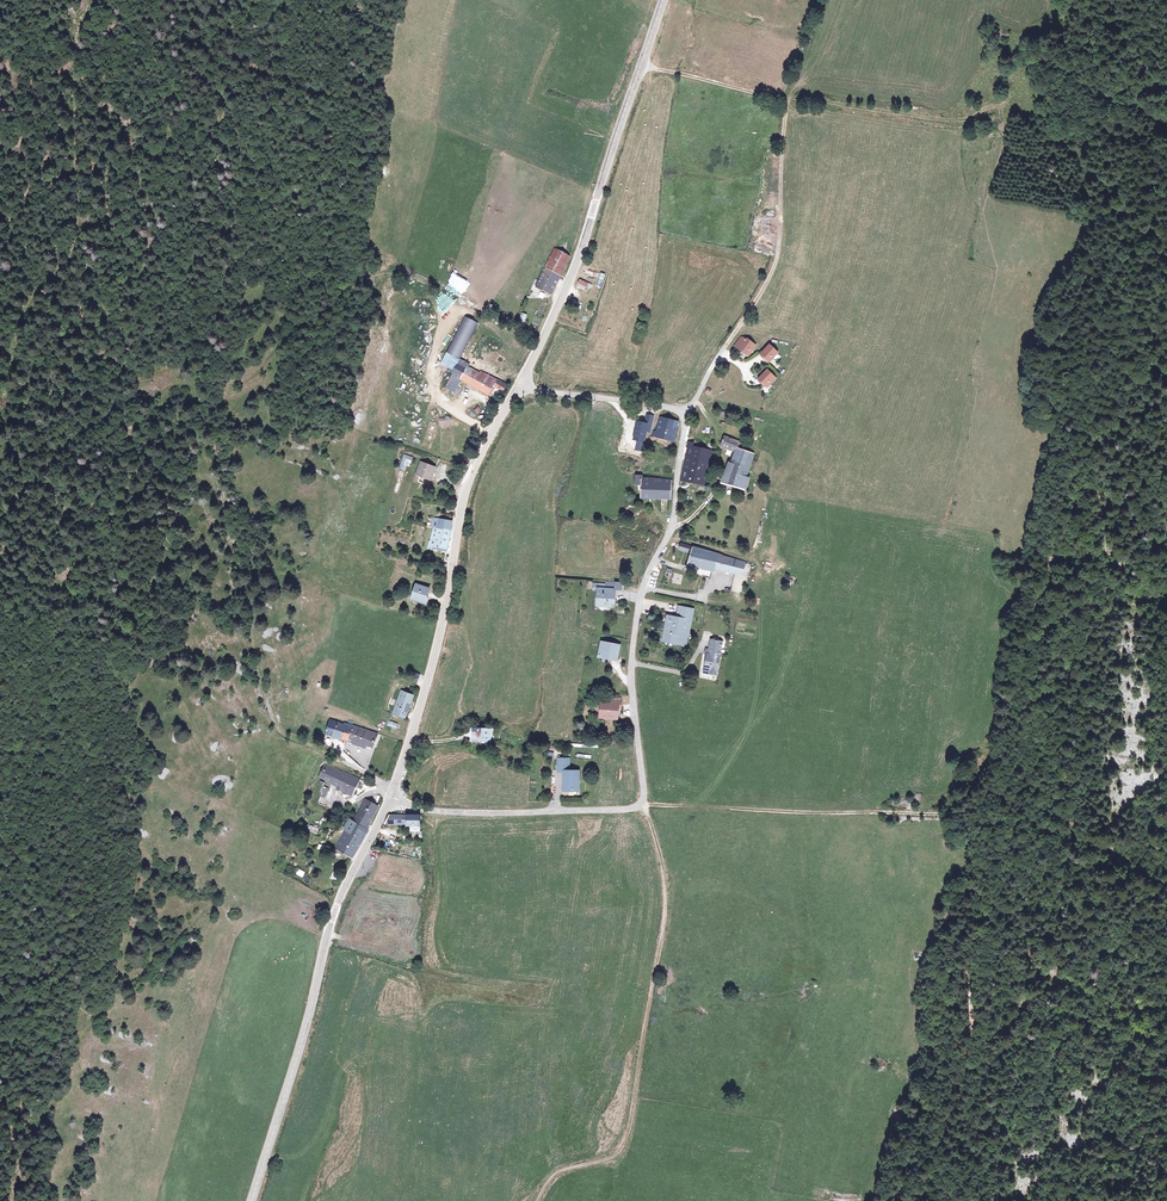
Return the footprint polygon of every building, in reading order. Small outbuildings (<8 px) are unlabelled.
[(570,256),(557,250),(549,269),(562,275),(570,256)] [(562,275),(549,269),(543,282),(539,289),(546,292),(552,295),(562,275)] [(596,286),(600,287),(605,274),(600,273),(596,286)] [(589,291),(591,283),(578,280),(576,287),(589,291)] [(444,358),(458,364),(473,330),(459,324),(444,358)] [(524,324),(520,332),(524,334),(528,326),(524,324)] [(741,338),(735,346),(748,355),(756,346),(746,339),(741,338)] [(778,354),(770,346),(762,354),(769,362),(778,354)] [(458,379),(490,397),(493,391),(495,388),(503,392),(507,385),(484,372),(482,375),(469,367),(464,376),(461,374),(458,379)] [(775,377),(767,369),(758,378),(767,386),(775,377)] [(428,425),(433,415),(429,413),(424,423),(428,425)] [(661,442),(678,445),(681,427),(664,423),(661,442)] [(724,436),(722,445),(737,451),(736,456),(753,462),(755,454),(749,452),(750,448),(738,444),(739,441),(724,436)] [(687,453),(682,479),(705,483),(713,450),(693,445),(693,443),(689,442),(688,447),(691,450),(687,453)] [(725,471),(722,483),(747,490),(751,477),(748,476),(753,462),(736,456),(735,459),(732,458),(728,472),(725,471)] [(410,464),(401,460),(397,473),(401,475),(405,465),(406,467),(409,468),(410,464)] [(421,461),(416,474),(430,479),(433,473),(436,467),(421,461)] [(640,499),(672,500),(672,482),(642,481),(642,477),(637,477),(636,486),(641,486),(640,499)] [(449,520),(432,518),(431,525),(433,526),(436,526),(448,528),(448,524),(449,520)] [(448,551),(451,538),(451,528),(448,528),(436,526),(433,526),(431,538),(430,539),(429,545),(429,548),(442,550),(448,551)] [(756,556),(759,539),(754,538),(751,555),(756,556)] [(687,563),(714,571),(715,567),(719,554),(687,545),(686,551),(690,552),(687,563)] [(719,554),(715,567),(733,572),(732,575),(734,576),(728,595),(738,598),(743,579),(737,577),(738,573),(741,574),(744,561),(719,554)] [(416,584),(412,597),(426,602),(427,595),(429,589),(416,584)] [(602,599),(602,615),(613,615),(613,611),(619,610),(619,597),(609,597),(609,592),(597,592),(597,599),(602,599)] [(674,625),(669,651),(692,656),(699,620),(688,617),(686,627),(674,625)] [(604,642),(601,656),(618,660),(621,646),(604,642)] [(710,664),(708,681),(722,682),(725,650),(715,648),(713,659),(709,658),(709,664),(710,664)] [(394,713),(405,717),(409,703),(411,695),(401,691),(394,713)] [(601,702),(599,715),(616,717),(618,707),(620,708),(621,701),(612,700),(611,704),(601,702)] [(352,725),(343,722),(342,725),(330,720),(325,732),(346,739),(352,725)] [(352,725),(346,739),(353,742),(352,744),(365,749),(367,744),(371,745),(374,746),(375,742),(378,735),(352,725)] [(490,729),(473,728),(473,733),(473,736),(472,739),(489,740),(489,736),(490,729)] [(562,771),(562,791),(578,791),(578,771),(568,771),(569,759),(557,759),(556,771),(562,771)] [(357,780),(325,765),(320,775),(330,780),(330,782),(338,786),(337,788),(351,794),(357,780)] [(373,804),(369,803),(361,807),(352,826),(348,825),(332,856),(343,861),(347,863),(369,827),(372,821),(378,806),(373,804)] [(408,827),(419,827),(419,814),(390,815),(387,819),(387,824),(397,824),(408,824),(408,827)] [(305,830),(317,834),(319,828),(307,824),(305,830)]
